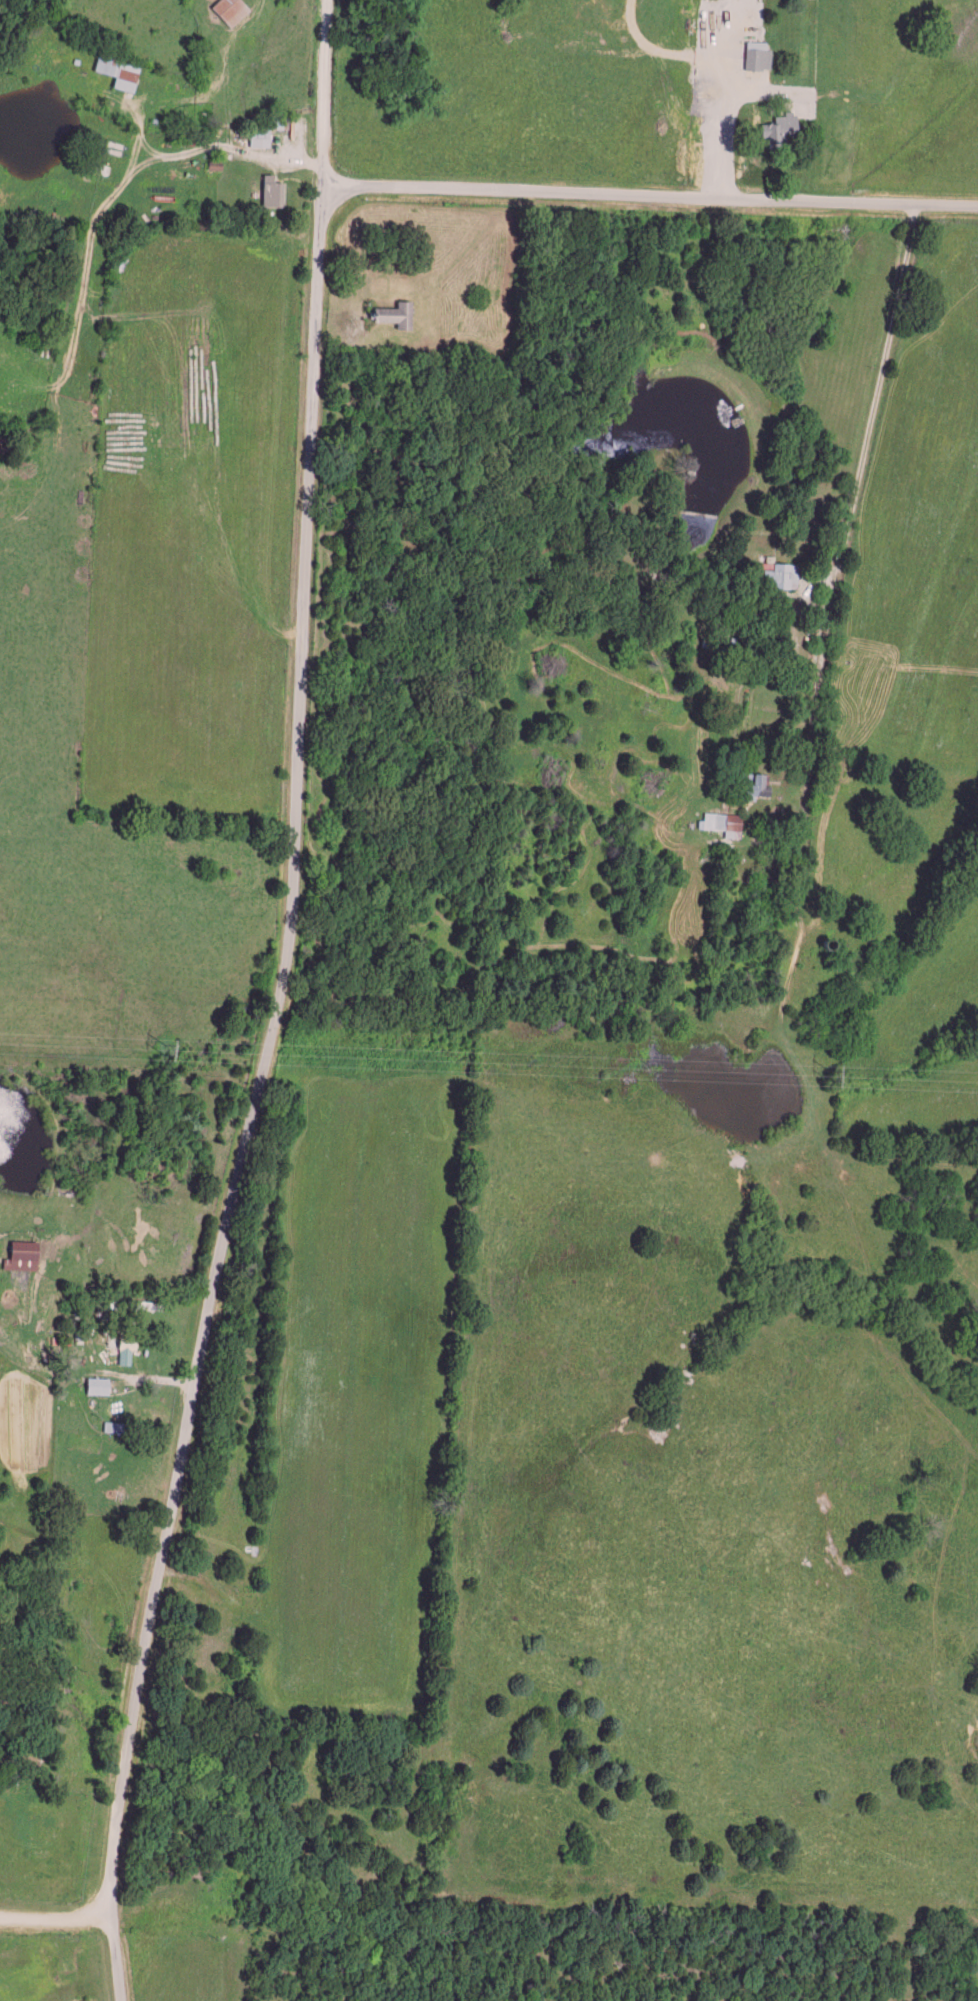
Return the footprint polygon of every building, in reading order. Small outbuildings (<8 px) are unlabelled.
[(245,0),(217,0),(212,5),(232,25),(251,7),(245,0)] [(771,39),(748,38),(747,66),(770,67),(771,39)] [(142,60),(100,48),(95,67),(117,73),(114,85),(134,90),(142,60)] [(763,120),(763,134),(770,134),(771,145),(787,145),(787,130),(798,129),(797,110),(776,111),(776,120),(763,120)] [(250,126),(251,145),(272,144),(271,126),(250,126)] [(276,172),(265,171),(264,203),(285,204),(285,179),(276,179),(276,172)] [(412,327),(412,298),(398,298),(398,305),(379,305),(379,319),(398,320),(398,326),(412,327)] [(800,586),(801,561),(775,560),(775,567),(765,567),(765,578),(774,579),(774,585),(800,586)] [(745,781),(744,794),(770,795),(771,783),(766,783),(766,771),(748,770),(748,781),(745,781)] [(743,812),(705,811),(705,818),(700,817),(700,826),(726,827),(726,836),(742,836),(743,812)] [(12,1256),(4,1256),(4,1266),(39,1267),(40,1239),(12,1238),(12,1256)] [(119,1363),(131,1363),(132,1347),(137,1347),(137,1335),(121,1334),(119,1363)] [(88,1391),(110,1392),(110,1376),(88,1375),(88,1391)]
